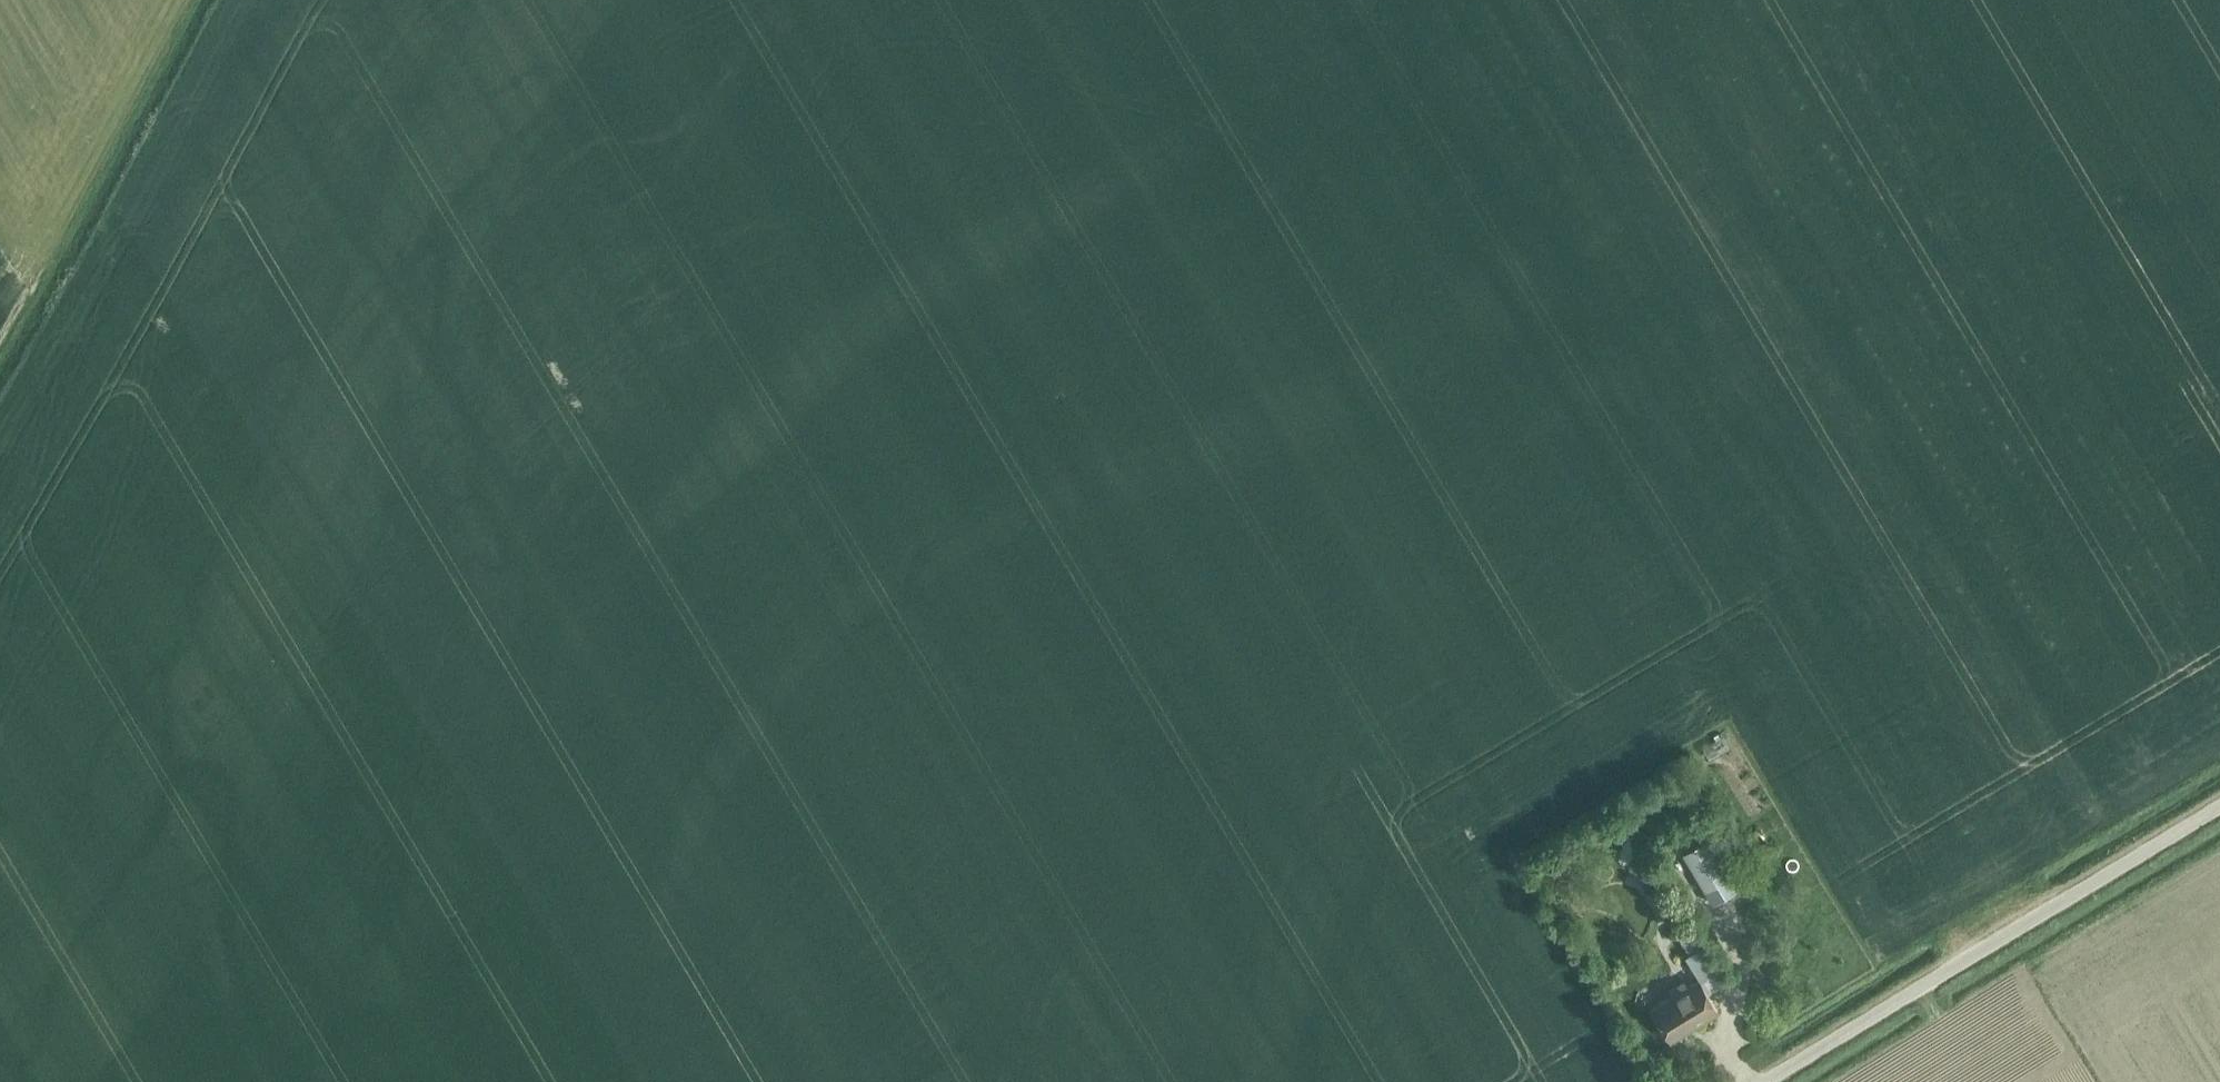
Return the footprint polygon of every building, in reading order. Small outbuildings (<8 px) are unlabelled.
[(1723,736),(1702,748),(1708,758),(1729,746),(1723,736)] [(1712,851),(1705,839),(1683,852),(1705,889),(1727,876),(1723,870),(1712,851)] [(1720,847),(1712,851),(1723,870),(1731,865),(1720,847)] [(1641,848),(1631,868),(1652,878),(1659,865),(1652,861),(1655,855),(1641,848)] [(1696,929),(1684,937),(1706,974),(1719,967),(1696,929)] [(1669,1038),(1717,1009),(1698,979),(1686,986),(1683,981),(1668,990),(1671,995),(1651,1007),(1669,1038)]
